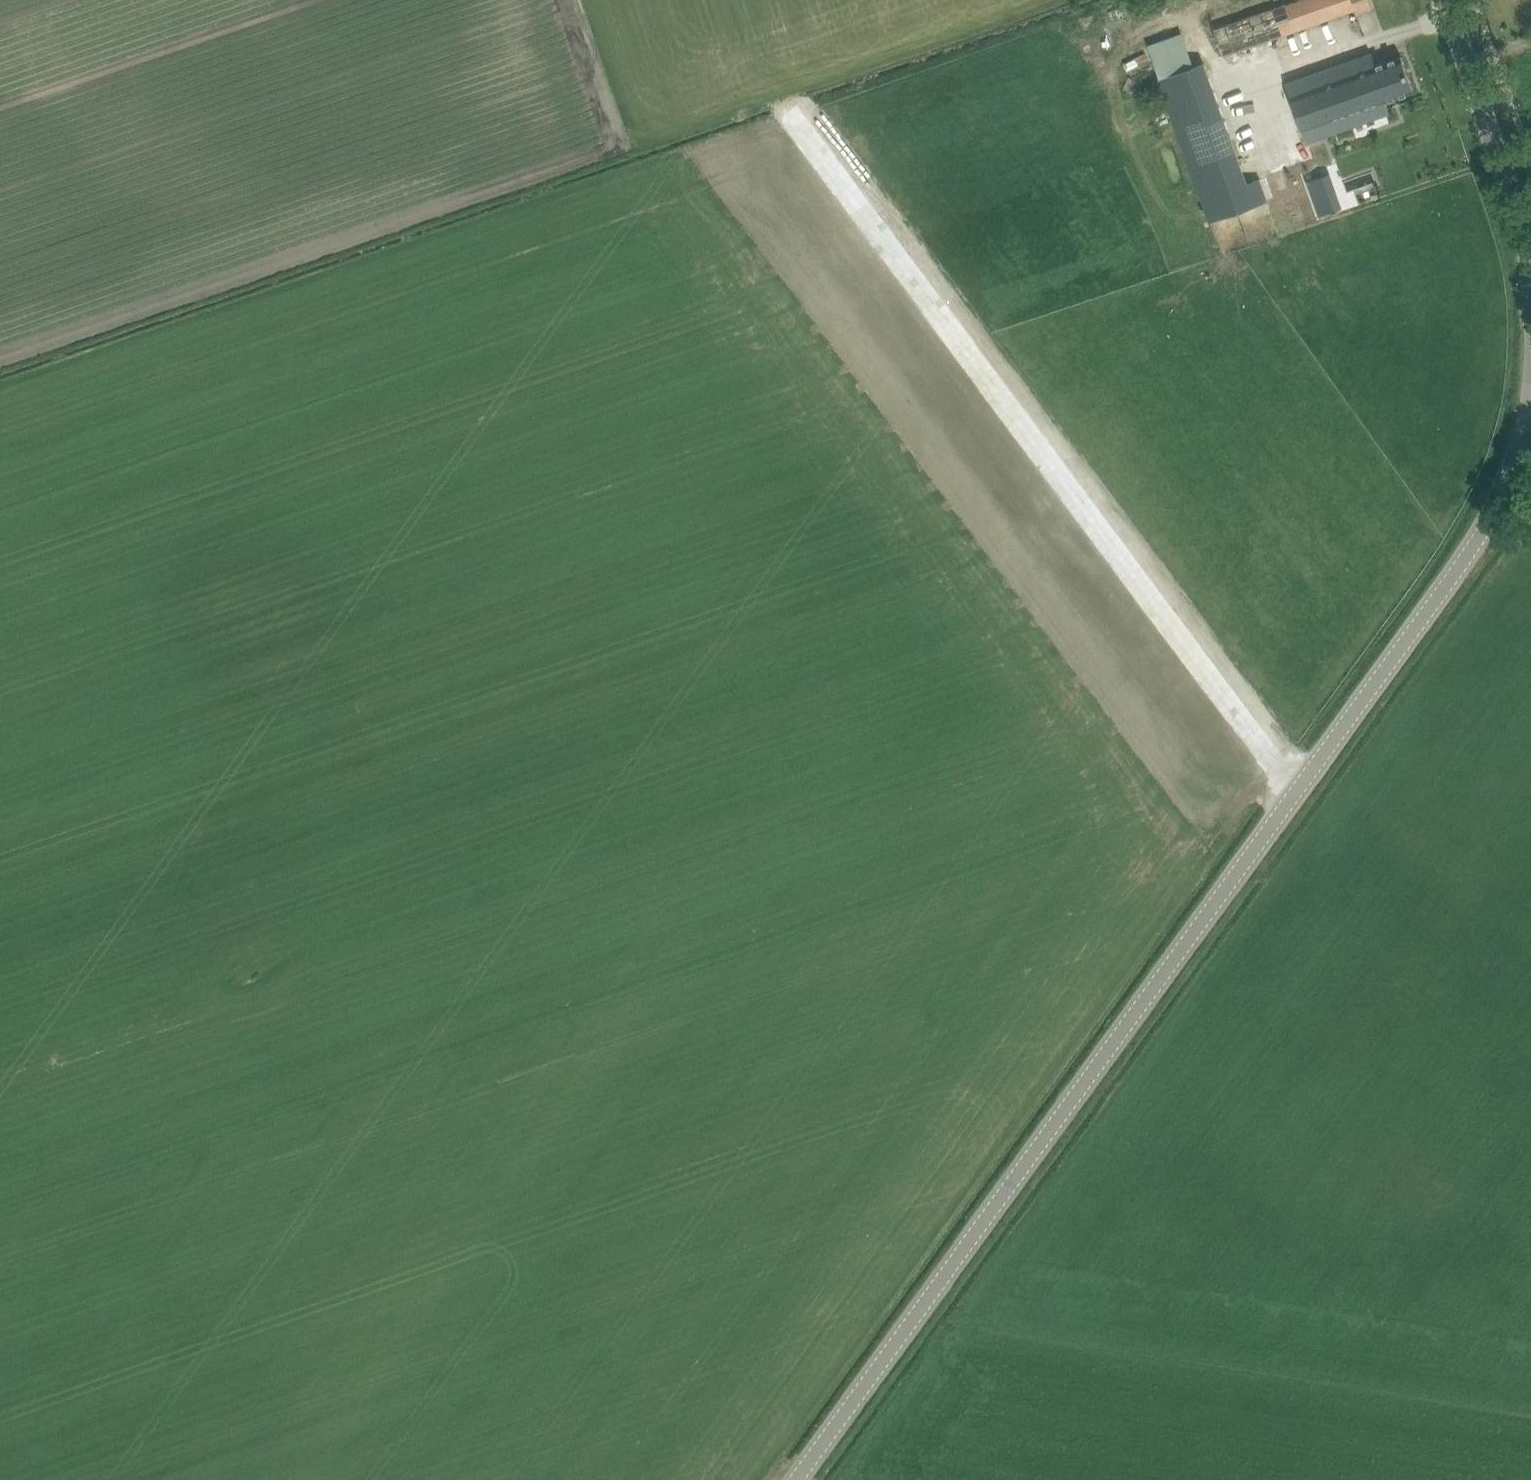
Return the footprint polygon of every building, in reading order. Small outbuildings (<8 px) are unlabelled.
[(1258,18),(1309,0),(1252,0),(1258,18)] [(1157,78),(1193,180),(1194,181),(1242,164),(1205,62),(1195,65),(1183,32),(1149,45),(1160,77),(1157,78)] [(1372,53),(1353,60),(1288,84),(1308,140),(1370,118),(1389,111),(1385,99),(1413,89),(1402,56),(1376,65),(1372,53)]
